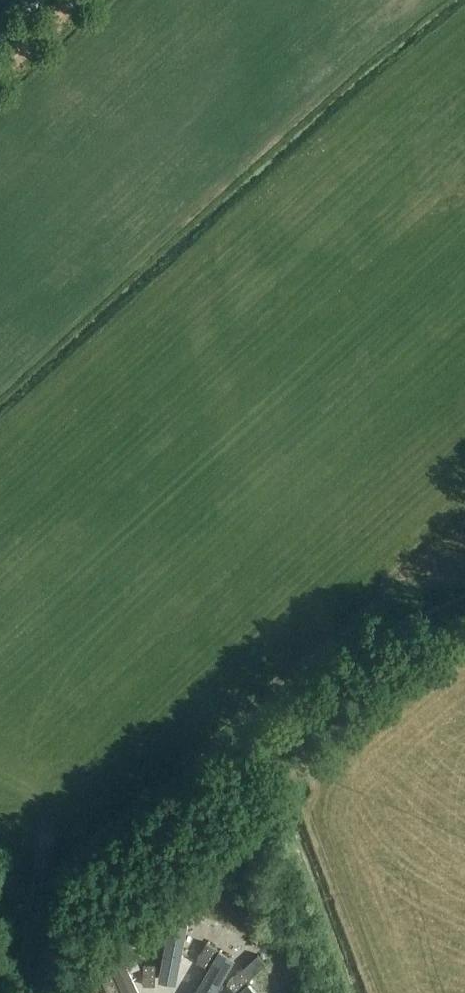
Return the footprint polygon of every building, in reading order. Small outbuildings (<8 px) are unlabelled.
[(189,923),(173,919),(160,981),(177,985),(189,923)] [(207,967),(217,949),(207,943),(196,961),(207,967)] [(108,960),(123,992),(139,992),(121,954),(108,960)] [(229,961),(217,955),(196,992),(212,992),(229,961)] [(155,985),(156,964),(144,964),(143,985),(155,985)] [(235,992),(251,978),(243,969),(227,983),(235,992)] [(112,974),(101,979),(107,992),(121,992),(112,974)] [(248,984),(237,992),(256,992),(248,984)]
